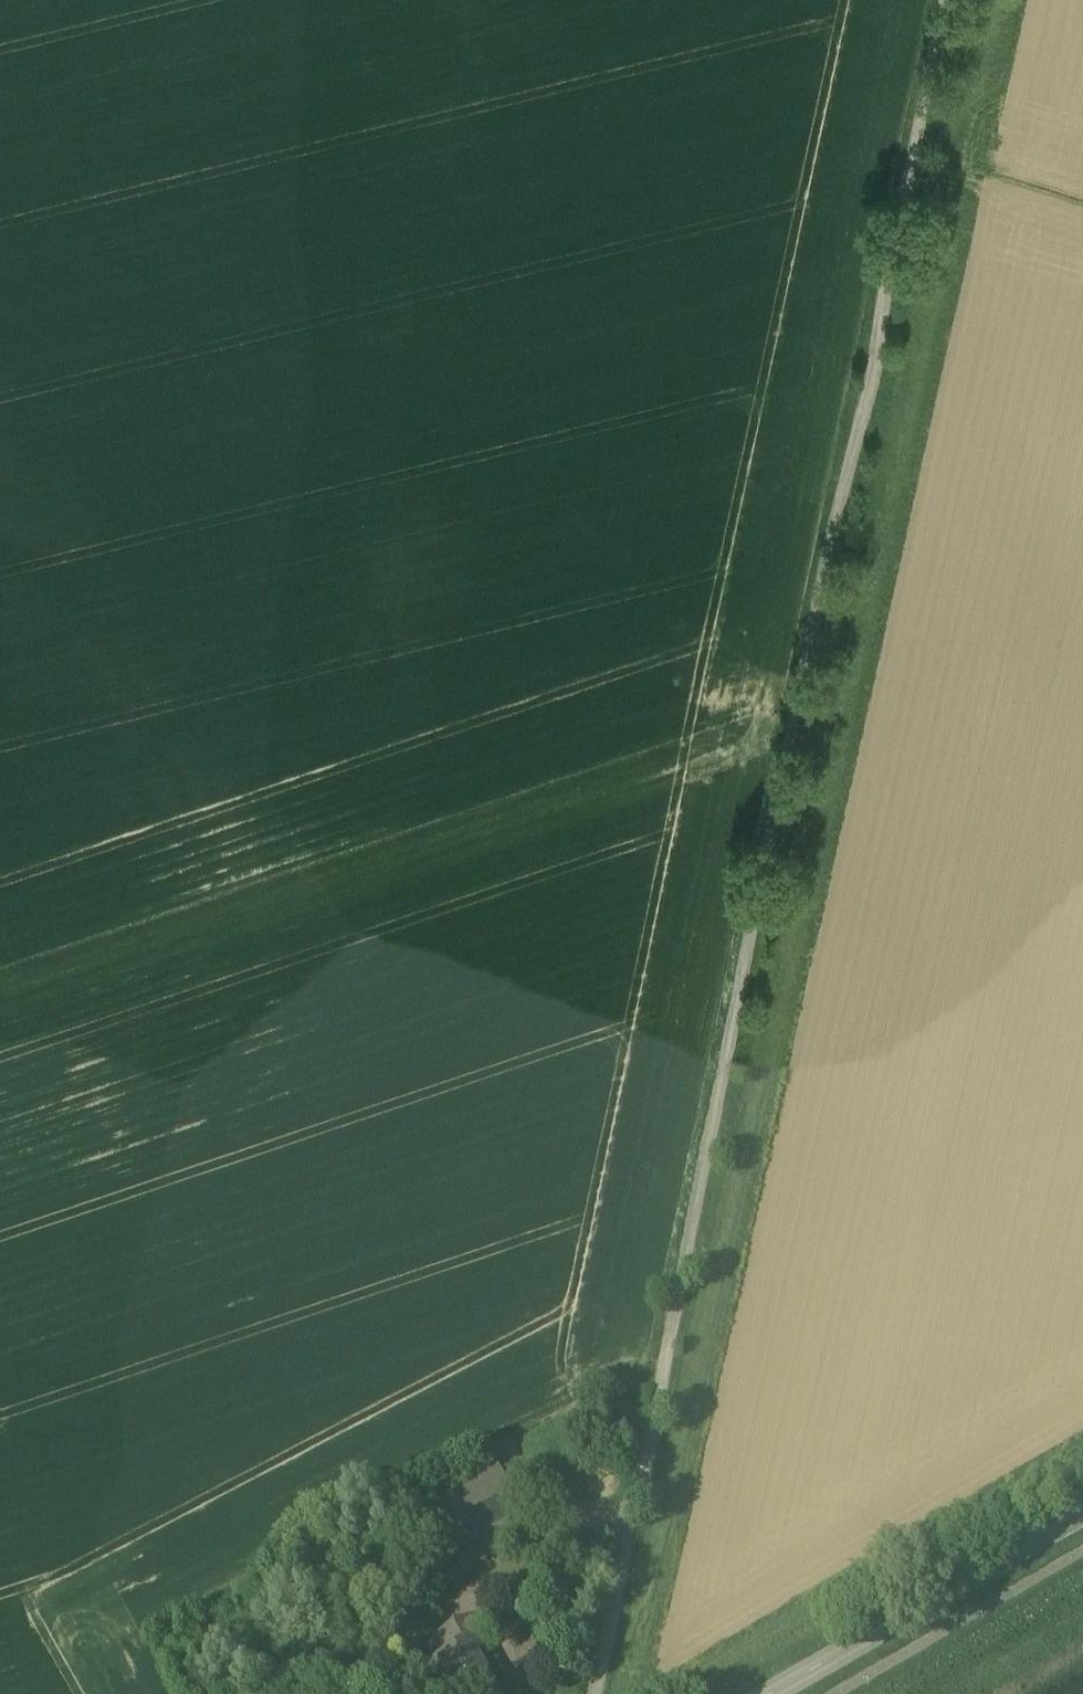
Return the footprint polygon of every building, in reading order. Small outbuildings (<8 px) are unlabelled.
[(477,1617),(433,1642),(443,1659),(441,1661),(436,1663),(453,1693),(482,1693),(496,1686),(478,1655),(472,1643),(487,1635),(477,1617)]
